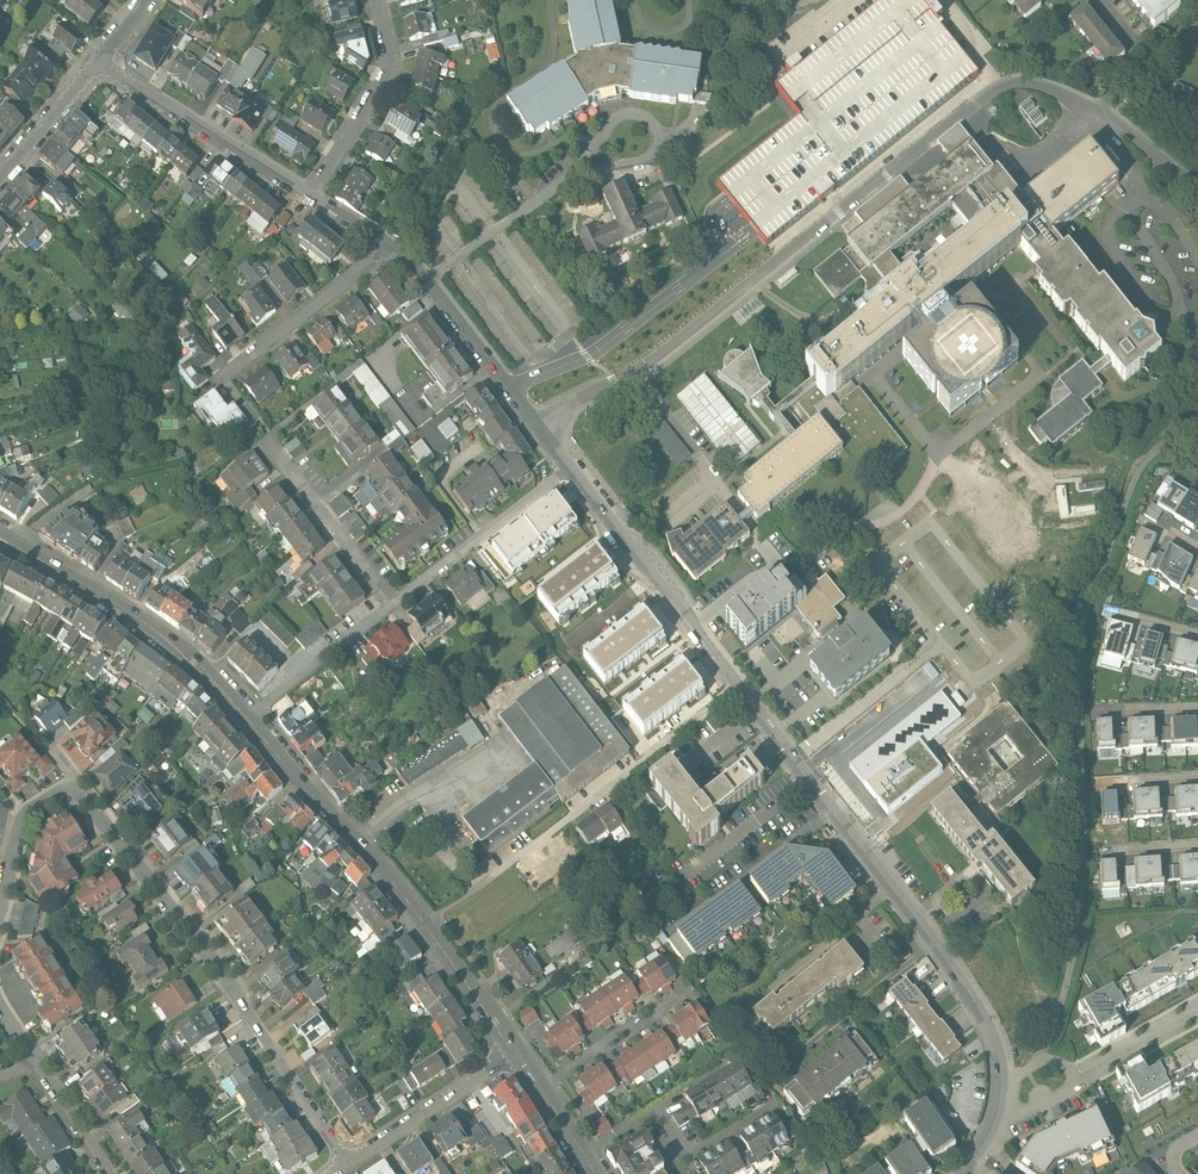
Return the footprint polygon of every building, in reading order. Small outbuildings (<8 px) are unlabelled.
[(90,0),(73,0),(66,8),(90,27),(103,11),(92,2),(90,0)] [(180,1),(183,3),(194,11),(203,16),(214,0),(181,0),(180,1)] [(329,5),(334,23),(357,17),(352,0),(348,0),(329,5)] [(574,1),(575,4),(568,5),(571,21),(568,22),(576,59),(577,59),(578,60),(565,68),(564,67),(508,103),(517,118),(518,118),(527,133),(530,131),(534,137),(548,128),(549,131),(589,106),(588,104),(599,97),(616,93),(630,95),(629,97),(676,103),(676,100),(692,102),(693,95),(696,96),(697,93),(699,78),(699,79),(702,60),(635,51),(635,53),(620,51),(620,49),(621,49),(610,0),(577,0),(574,1)] [(775,88),(799,118),(718,183),(730,198),(754,228),(767,244),(979,76),(941,28),(944,25),(941,21),(943,19),(931,3),(928,6),(924,0),(919,3),(917,0),(888,0),(803,68),(797,61),(785,71),(790,77),(775,88)] [(1025,17),(1041,5),(1037,0),(1011,0),(1025,17)] [(1177,0),(1133,0),(1154,26),(1181,5),(1177,0)] [(194,11),(183,3),(179,9),(190,17),(194,11)] [(1096,18),(1086,5),(1070,18),(1079,30),(1086,39),(1090,44),(1092,42),(1095,46),(1087,53),(1095,63),(1101,58),(1108,67),(1124,54),(1109,35),(1107,36),(1104,32),(1106,31),(1096,18)] [(424,15),(405,20),(411,40),(430,35),(424,15)] [(82,40),(65,26),(53,40),(54,41),(49,48),(51,49),(61,58),(65,54),(69,57),(82,40)] [(174,40),(157,29),(152,37),(151,37),(146,45),(144,44),(135,58),(156,71),(172,46),(175,41),(174,40)] [(1086,39),(1079,30),(1074,34),(1081,43),(1086,39)] [(186,35),(179,31),(174,40),(175,41),(172,46),(177,49),(178,49),(186,35)] [(361,31),(337,38),(340,48),(349,46),(350,52),(345,60),(362,70),(369,60),(361,31)] [(186,35),(178,49),(184,53),(185,53),(191,43),(193,40),(186,35)] [(185,53),(184,53),(169,76),(174,79),(173,81),(182,87),(183,85),(187,87),(204,60),(208,53),(191,43),(185,53)] [(46,55),(37,47),(25,61),(25,62),(21,68),(40,84),(45,78),(49,81),(61,67),(56,64),(46,55)] [(61,58),(51,49),(46,55),(56,64),(61,58)] [(1150,49),(1140,68),(1148,72),(1158,54),(1150,49)] [(444,59),(421,53),(419,62),(420,63),(418,73),(436,78),(439,67),(442,68),(444,59)] [(235,64),(228,59),(221,70),(222,71),(217,79),(223,83),(235,64)] [(221,70),(204,60),(187,87),(192,91),(191,93),(199,98),(200,96),(205,98),(217,79),(222,71),(221,70)] [(40,84),(21,68),(3,89),(12,96),(9,101),(13,104),(17,100),(23,105),(40,84)] [(263,73),(253,89),(258,92),(268,76),(263,73)] [(418,73),(416,73),(412,88),(432,94),(436,78),(418,73)] [(354,84),(338,74),(327,91),(343,101),(354,84)] [(1178,81),(1163,111),(1178,118),(1193,88),(1178,81)] [(247,99),(229,88),(218,105),(236,116),(247,99)] [(717,96),(697,93),(696,96),(693,95),(692,102),(716,105),(717,96)] [(266,108),(248,97),(236,116),(234,119),(253,131),(261,118),(261,117),(267,109),(266,108)] [(9,101),(7,99),(2,106),(6,109),(7,108),(13,114),(18,108),(13,104),(9,101)] [(335,114),(314,101),(301,121),(323,134),(335,114)] [(141,114),(127,102),(114,117),(129,129),(141,114)] [(274,109),(268,106),(266,108),(267,109),(261,117),(267,121),(274,109)] [(399,107),(388,125),(408,137),(420,119),(399,107)] [(992,111),(992,114),(994,115),(996,116),(999,115),(1000,113),(1000,110),(998,108),(996,107),(993,108),(992,111)] [(7,108),(6,109),(0,116),(0,131),(11,140),(25,123),(13,114),(7,108)] [(92,126),(76,113),(64,129),(80,141),(92,126)] [(141,114),(129,129),(143,141),(156,126),(141,114)] [(446,128),(433,119),(427,128),(441,137),(446,128)] [(968,136),(960,126),(937,144),(951,161),(877,220),(871,225),(865,230),(857,221),(853,224),(848,228),(845,231),(852,240),(847,244),(850,247),(842,254),(840,252),(814,273),(835,299),(861,278),(866,285),(865,295),(875,296),(880,302),(884,298),(891,305),(816,365),(806,372),(813,381),(775,411),(767,400),(770,398),(767,391),(763,387),(749,397),(752,402),(759,407),(762,404),(770,415),(769,415),(774,421),(774,420),(790,440),(796,436),(779,416),(817,386),(826,396),(815,406),(831,426),(837,420),(878,471),(907,447),(859,386),(857,387),(851,380),(903,339),(908,345),(912,351),(904,359),(936,398),(951,418),(1017,364),(973,308),(956,322),(944,306),(965,290),(1021,245),(1037,266),(1039,269),(1033,273),(1041,283),(1039,285),(1049,298),(1051,296),(1053,299),(1052,300),(1062,313),(1064,312),(1065,314),(1070,311),(1076,319),(1074,320),(1085,333),(1087,332),(1089,335),(1087,336),(1097,349),(1099,348),(1100,349),(1101,349),(1106,356),(1090,369),(1082,360),(1058,379),(1059,381),(1054,386),(1052,393),(1052,400),(1054,407),(1034,423),(1035,423),(1028,428),(1040,443),(1047,438),(1052,445),(1093,413),(1083,401),(1103,386),(1095,376),(1112,363),(1125,380),(1140,369),(1145,369),(1145,364),(1161,351),(1155,343),(1153,332),(1142,327),(1136,320),(1135,321),(1103,281),(1099,285),(1087,270),(1088,270),(1074,254),(1068,246),(1063,250),(1052,236),(1118,183),(1089,146),(1022,200),(997,168),(992,173),(971,147),(992,131),(985,123),(968,136)] [(300,137),(299,139),(290,133),(292,131),(281,124),(275,132),(274,132),(273,133),(276,135),(273,141),(288,150),(289,148),(297,153),(293,160),(302,166),(315,146),(300,137)] [(156,126),(143,141),(158,153),(170,138),(156,126)] [(80,141),(64,129),(55,139),(56,141),(54,144),(68,156),(80,141)] [(11,140),(0,131),(0,152),(11,140)] [(386,140),(377,135),(372,142),(375,144),(368,155),(383,164),(396,143),(387,138),(386,140)] [(170,138),(158,153),(172,165),(185,149),(170,138)] [(68,156),(54,144),(51,148),(49,147),(40,158),(56,171),(56,170),(64,176),(75,161),(68,156)] [(200,161),(185,149),(172,165),(187,177),(200,161)] [(237,174),(223,163),(210,178),(225,190),(237,174)] [(198,167),(189,178),(194,182),(203,171),(198,167)] [(372,179),(356,169),(337,199),(354,210),(372,179)] [(237,174),(225,190),(239,202),(252,186),(237,174)] [(75,185),(66,177),(60,182),(70,192),(75,185)] [(23,178),(9,193),(26,210),(41,193),(23,178)] [(871,225),(877,220),(876,219),(911,191),(901,179),(855,216),(865,228),(870,223),(871,225)] [(73,201),(55,184),(43,196),(61,213),(73,201)] [(193,184),(185,193),(195,201),(203,191),(193,184)] [(266,198),(252,186),(239,202),(254,213),(266,198)] [(656,199),(651,202),(653,207),(650,208),(647,208),(645,208),(642,210),(641,213),(637,214),(624,186),(603,196),(617,224),(614,225),(611,225),(608,226),(605,228),(604,230),(601,231),(599,226),(594,229),(594,228),(579,235),(591,262),(606,255),(605,251),(625,242),(626,244),(646,234),(645,232),(666,222),(668,225),(683,218),(671,192),(656,199)] [(9,193),(0,203),(0,214),(12,225),(16,221),(27,231),(36,240),(47,229),(26,210),(9,193)] [(266,198),(254,213),(269,226),(281,210),(266,198)] [(326,231),(311,219),(297,236),(312,248),(326,231)] [(1,226),(0,227),(0,233),(6,239),(11,243),(15,238),(1,226)] [(27,231),(18,241),(28,250),(36,240),(27,231)] [(312,248),(309,251),(324,263),(326,265),(329,261),(331,262),(344,246),(326,231),(312,248)] [(324,263),(312,253),(307,259),(319,268),(324,263)] [(305,289),(287,267),(270,280),(287,303),(305,289)] [(262,282),(252,270),(246,274),(255,287),(262,282)] [(794,270),(778,282),(781,286),(797,273),(794,270)] [(409,302),(388,274),(368,288),(377,299),(380,297),(393,314),(409,302)] [(203,278),(191,291),(196,297),(211,286),(203,278)] [(275,312),(258,290),(245,300),(256,313),(250,318),(257,327),(275,312)] [(737,317),(740,322),(766,307),(761,297),(741,308),(744,313),(737,317)] [(355,299),(336,313),(350,330),(368,316),(355,299)] [(244,336),(233,322),(216,301),(207,308),(222,327),(213,333),(226,350),(244,336)] [(414,301),(401,313),(408,322),(422,309),(414,301)] [(73,320),(84,321),(89,316),(77,304),(67,314),(73,320)] [(427,317),(402,336),(428,370),(453,350),(427,317)] [(324,322),(308,335),(319,349),(335,336),(324,322)] [(215,358),(192,329),(181,338),(185,343),(184,344),(193,356),(194,355),(197,358),(183,369),(197,388),(208,380),(200,371),(215,358)] [(309,365),(294,346),(276,360),(291,379),(309,365)] [(453,350),(428,370),(438,385),(423,397),(432,410),(473,378),(453,350)] [(761,379),(751,352),(750,352),(750,353),(751,355),(747,358),(743,356),(738,355),(733,355),(728,357),(725,361),(724,365),(724,370),(726,374),(721,379),(719,377),(718,378),(742,394),(744,397),(750,406),(751,406),(750,404),(752,402),(749,397),(763,387),(767,391),(770,389),(771,390),(771,389),(764,382),(761,379)] [(360,360),(348,369),(396,432),(401,438),(403,440),(415,431),(360,360)] [(265,369),(255,377),(254,377),(250,380),(256,387),(250,392),(259,403),(272,393),(269,389),(277,384),(265,369)] [(677,391),(729,463),(758,442),(707,370),(677,391)] [(336,389),(312,407),(313,409),(307,414),(320,431),(324,428),(351,407),(340,393),(339,393),(336,390),(337,389),(336,389)] [(490,399),(482,389),(465,402),(477,418),(476,419),(475,418),(464,426),(468,432),(482,422),(497,410),(498,409),(490,399)] [(228,410),(214,392),(204,401),(209,407),(199,414),(209,426),(213,423),(218,429),(217,430),(226,442),(247,425),(248,425),(237,410),(234,406),(228,410)] [(248,402),(237,410),(248,425),(247,425),(250,428),(256,424),(256,423),(261,419),(248,402)] [(351,407),(324,428),(339,447),(365,426),(351,407)] [(504,459),(502,456),(485,470),(487,473),(482,477),(477,470),(471,475),(476,482),(470,486),(468,483),(455,493),(471,513),(483,504),(485,508),(505,493),(502,489),(513,480),(516,484),(529,474),(521,462),(531,454),(524,445),(525,445),(516,432),(513,434),(508,427),(510,426),(497,410),(482,422),(488,430),(484,433),(495,447),(498,444),(508,457),(504,459)] [(843,449),(818,418),(796,436),(790,440),(744,477),(750,484),(738,494),(750,509),(754,514),(757,518),(843,449)] [(677,463),(689,453),(661,419),(648,429),(677,463)] [(450,420),(439,429),(447,440),(458,431),(450,420)] [(339,447),(335,450),(349,469),(380,445),(365,426),(339,447)] [(396,432),(383,442),(388,449),(401,438),(396,432)] [(296,438),(284,447),(293,460),(305,451),(296,438)] [(435,458),(422,442),(411,450),(424,467),(435,458)] [(29,456),(26,445),(12,449),(16,460),(29,456)] [(267,475),(251,455),(223,477),(233,491),(226,497),(233,506),(251,491),(250,489),(267,475)] [(390,457),(365,476),(373,485),(362,493),(371,504),(405,478),(390,457)] [(2,473),(0,475),(0,482),(5,485),(10,479),(22,476),(22,473),(19,473),(17,467),(2,473)] [(1169,487),(1171,484),(1174,479),(1168,475),(1163,483),(1169,487)] [(405,478),(371,504),(385,523),(397,513),(419,497),(405,478)] [(1078,482),(1079,490),(1092,488),(1093,495),(1107,493),(1105,478),(1078,482)] [(0,482),(0,510),(1,510),(13,490),(5,485),(0,482)] [(36,483),(31,488),(36,493),(41,488),(40,487),(42,485),(39,483),(37,485),(36,483)] [(144,484),(131,491),(137,504),(150,497),(144,484)] [(1162,498),(1157,506),(1174,517),(1188,494),(1171,484),(1169,487),(1166,492),(1168,493),(1164,499),(1162,498)] [(38,494),(48,505),(58,497),(48,485),(38,494)] [(23,497),(13,490),(1,510),(11,517),(16,520),(17,520),(29,501),(36,493),(31,488),(23,497)] [(278,488),(254,508),(268,524),(291,504),(278,488)] [(251,491),(233,506),(238,512),(256,497),(251,491)] [(1174,517),(1193,529),(1197,521),(1197,497),(1190,492),(1188,494),(1174,517)] [(342,495),(329,505),(339,519),(352,508),(342,495)] [(419,497),(397,513),(399,516),(399,517),(406,526),(407,526),(411,531),(386,550),(399,566),(403,563),(406,567),(421,555),(421,556),(430,550),(429,549),(443,538),(440,534),(445,530),(419,497)] [(492,548),(513,574),(578,525),(557,498),(492,548)] [(291,504),(268,524),(276,535),(278,533),(281,537),(303,520),(291,504)] [(742,524),(738,519),(725,504),(684,537),(681,531),(666,537),(673,557),(675,556),(696,581),(726,557),(724,555),(733,548),(735,548),(738,545),(738,543),(750,534),(742,524)] [(738,519),(742,524),(754,514),(750,509),(738,519)] [(1148,509),(1144,515),(1156,522),(1160,516),(1148,509)] [(99,531),(74,515),(72,516),(71,513),(63,518),(65,521),(60,524),(45,536),(45,539),(48,541),(47,542),(55,548),(56,546),(63,551),(62,552),(72,559),(73,557),(79,561),(95,537),(99,531)] [(354,513),(341,524),(354,539),(367,528),(354,513)] [(129,519),(117,525),(124,539),(136,533),(129,519)] [(281,537),(281,538),(291,550),(294,548),(296,550),(315,535),(303,520),(281,537)] [(1143,566),(1157,537),(1139,529),(1126,558),(1143,566)] [(296,550),(291,554),(297,562),(300,560),(304,566),(309,562),(324,548),(315,535),(296,550)] [(106,544),(95,537),(79,561),(95,571),(109,550),(104,547),(106,544)] [(1156,576),(1179,591),(1186,575),(1193,560),(1169,545),(1165,555),(1157,572),(1156,576)] [(119,559),(107,579),(124,590),(136,570),(145,557),(136,551),(127,564),(119,559)] [(597,552),(538,598),(558,624),(618,579),(597,552)] [(1157,572),(1165,555),(1158,552),(1151,569),(1157,572)] [(145,557),(136,570),(151,580),(160,565),(151,560),(154,557),(147,553),(145,557)] [(0,559),(0,586),(3,588),(14,566),(7,563),(0,559)] [(323,570),(318,574),(319,575),(311,581),(311,582),(306,586),(299,591),(308,602),(322,591),(345,574),(334,560),(323,569),(323,570)] [(304,566),(292,577),(296,583),(301,579),(313,568),(309,562),(304,566)] [(193,567),(182,576),(189,584),(200,575),(193,567)] [(28,574),(17,568),(6,589),(0,600),(0,617),(3,619),(15,595),(33,605),(34,603),(45,583),(41,581),(28,574)] [(313,568),(301,579),(306,586),(311,582),(311,581),(319,575),(318,574),(313,568)] [(826,577),(818,583),(807,569),(790,582),(794,587),(788,591),(781,582),(769,593),(765,587),(733,612),(736,616),(726,624),(746,649),(796,609),(819,638),(820,638),(823,641),(838,628),(836,625),(841,621),(833,610),(845,601),(826,577)] [(1188,589),(1197,593),(1197,570),(1197,569),(1193,578),(1188,589)] [(151,580),(136,570),(124,590),(138,599),(151,580)] [(467,571),(445,587),(461,606),(483,589),(475,579),(467,571)] [(345,574),(322,591),(342,617),(365,600),(345,574)] [(490,586),(481,574),(475,579),(483,589),(484,590),(490,586)] [(1186,575),(1179,591),(1186,595),(1188,589),(1193,578),(1186,575)] [(58,591),(45,583),(34,603),(39,606),(47,611),(58,591)] [(176,599),(160,588),(146,605),(161,616),(176,599)] [(72,600),(58,591),(47,611),(55,616),(61,619),(72,600)] [(426,605),(420,610),(419,609),(409,617),(415,625),(424,636),(425,635),(440,623),(440,624),(441,623),(443,625),(444,624),(446,626),(452,621),(448,617),(449,616),(433,596),(425,603),(426,605)] [(194,611),(176,599),(161,616),(179,629),(194,611)] [(85,608),(72,600),(61,619),(65,622),(72,626),(70,628),(73,630),(85,608)] [(33,605),(25,621),(31,625),(38,611),(37,609),(39,606),(34,603),(33,605)] [(106,621),(85,608),(73,630),(64,645),(69,648),(80,631),(81,632),(80,634),(92,641),(93,642),(96,637),(106,621)] [(226,619),(241,634),(252,624),(237,609),(226,619)] [(297,638),(269,610),(260,619),(288,647),(297,638)] [(194,611),(179,629),(197,642),(212,624),(219,616),(217,614),(217,615),(212,611),(206,620),(199,615),(198,612),(195,612),(194,611)] [(664,639),(643,612),(584,658),(605,685),(664,639)] [(219,616),(212,624),(217,628),(219,626),(228,615),(226,613),(224,615),(221,613),(219,616)] [(51,620),(44,633),(51,637),(61,619),(55,616),(53,619),(51,620)] [(61,619),(51,637),(57,640),(64,628),(63,626),(65,622),(61,619)] [(327,631),(318,620),(297,638),(306,649),(327,631)] [(132,640),(113,623),(112,625),(106,621),(96,637),(101,641),(106,645),(99,653),(103,656),(93,668),(101,674),(103,671),(132,640),(132,639),(132,640)] [(406,632),(399,623),(394,628),(404,641),(410,637),(406,632)] [(1128,644),(1133,629),(1108,623),(1105,644),(1107,645),(1103,656),(1124,661),(1128,644)] [(217,628),(212,624),(197,642),(212,654),(226,636),(217,628)] [(415,625),(406,632),(410,637),(417,646),(427,638),(425,635),(424,636),(415,625)] [(889,657),(864,625),(847,639),(838,628),(823,641),(831,652),(811,668),(836,700),(889,657)] [(393,627),(371,645),(383,660),(389,661),(395,656),(396,657),(400,657),(405,653),(405,649),(408,646),(404,641),(394,628),(393,627)] [(1163,638),(1147,633),(1145,639),(1139,660),(1137,665),(1154,670),(1157,659),(1161,645),(1163,638)] [(84,641),(78,637),(70,650),(76,654),(84,641)] [(92,641),(78,664),(84,668),(101,641),(96,637),(93,642),(92,641)] [(1135,646),(1132,658),(1139,660),(1145,639),(1138,637),(1135,646)] [(132,640),(103,671),(107,675),(118,683),(124,673),(139,646),(132,639),(132,640)] [(277,672),(247,642),(228,661),(258,691),(277,672)] [(1177,642),(1173,654),(1169,667),(1183,671),(1190,645),(1177,642)] [(174,669),(140,644),(139,646),(124,673),(154,695),(175,670),(174,669)] [(1128,644),(1124,661),(1130,663),(1132,658),(1135,646),(1128,644)] [(383,660),(371,645),(364,651),(367,656),(375,666),(383,660)] [(1157,659),(1164,660),(1166,652),(1168,647),(1161,645),(1157,659)] [(1190,645),(1183,671),(1196,675),(1197,670),(1197,669),(1197,648),(1190,645)] [(1166,652),(1164,660),(1162,666),(1169,667),(1173,654),(1166,652)] [(375,666),(367,656),(362,660),(370,671),(376,667),(375,666)] [(703,690),(683,663),(623,709),(644,736),(703,690)] [(93,668),(87,675),(94,682),(99,676),(101,674),(93,668)] [(565,669),(499,719),(535,767),(553,791),(620,740),(565,669)] [(194,685),(175,670),(154,695),(153,697),(165,706),(170,710),(176,703),(174,702),(176,699),(180,702),(194,685)] [(107,675),(103,671),(101,674),(99,676),(103,680),(107,675)] [(194,685),(180,702),(188,709),(202,693),(194,685)] [(62,689),(56,697),(62,701),(67,692),(62,689)] [(217,707),(202,693),(188,709),(202,722),(214,710),(217,707)] [(888,815),(942,772),(924,748),(961,719),(941,694),(850,767),(888,815)] [(319,696),(311,698),(313,707),(321,705),(319,696)] [(153,697),(138,715),(148,725),(165,706),(153,697)] [(38,711),(37,714),(38,714),(34,717),(50,735),(57,729),(56,728),(63,722),(67,719),(66,718),(52,702),(48,705),(48,704),(45,704),(42,706),(39,708),(38,711)] [(1007,702),(946,751),(981,795),(962,810),(951,796),(952,796),(951,794),(931,811),(932,812),(979,870),(981,869),(1012,908),(1035,890),(993,837),(988,842),(967,815),(985,801),(997,815),(1058,767),(1007,702)] [(100,704),(90,713),(95,719),(97,717),(98,717),(106,710),(100,704)] [(305,706),(298,711),(296,709),(278,722),(292,740),(312,725),(318,721),(315,717),(314,718),(305,706)] [(326,706),(318,711),(322,717),(330,711),(326,706)] [(76,710),(66,718),(67,719),(63,722),(70,730),(86,716),(76,710)] [(239,738),(226,724),(227,723),(222,718),(222,719),(214,710),(202,722),(194,731),(218,757),(213,762),(224,774),(226,771),(252,751),(244,743),(244,742),(240,738),(239,738)] [(465,710),(458,714),(465,728),(472,723),(465,710)] [(95,719),(72,739),(90,759),(101,749),(103,750),(104,749),(116,738),(98,717),(97,717),(95,719)] [(721,727),(713,717),(708,722),(716,732),(721,727)] [(1184,721),(1186,748),(1197,747),(1197,720),(1184,721)] [(1142,722),(1143,748),(1157,748),(1157,742),(1156,728),(1156,721),(1142,722)] [(1170,722),(1171,728),(1171,742),(1171,748),(1186,748),(1184,721),(1170,722)] [(1097,735),(1098,751),(1115,750),(1114,736),(1114,722),(1097,722),(1097,735)] [(1128,735),(1129,749),(1143,748),(1142,722),(1128,722),(1128,735)] [(484,741),(472,723),(465,728),(458,732),(468,747),(470,750),(484,741)] [(326,744),(312,725),(292,740),(301,752),(312,744),(317,750),(326,744)] [(458,732),(398,770),(396,772),(408,787),(468,747),(458,732)] [(18,737),(11,743),(13,744),(2,754),(1,752),(0,753),(0,767),(11,779),(16,784),(21,780),(35,767),(41,762),(18,737)] [(123,739),(111,750),(118,757),(121,754),(129,747),(123,739)] [(620,740),(553,791),(562,802),(563,803),(630,752),(620,740)] [(101,749),(90,759),(94,764),(107,753),(104,749),(103,750),(101,749)] [(267,768),(253,750),(252,751),(226,771),(234,781),(241,775),(244,778),(248,775),(252,780),(267,768)] [(316,751),(305,758),(316,773),(327,765),(316,751)] [(118,757),(96,776),(109,792),(123,781),(124,783),(137,772),(121,754),(118,757)] [(162,756),(152,766),(157,772),(168,761),(162,756)] [(41,762),(35,767),(44,777),(55,768),(46,757),(41,762)] [(327,765),(316,773),(331,793),(345,782),(353,776),(338,757),(327,765)] [(698,800),(673,767),(650,784),(651,785),(644,791),(648,796),(651,801),(655,806),(662,813),(669,808),(691,837),(690,838),(698,848),(721,830),(715,822),(718,820),(720,818),(721,819),(767,784),(751,763),(741,770),(743,771),(707,799),(705,795),(701,798),(698,800)] [(371,766),(362,773),(365,778),(368,776),(372,782),(381,776),(378,771),(376,772),(371,766)] [(535,767),(463,821),(490,857),(550,811),(542,800),(553,791),(535,767)] [(267,768),(252,780),(256,785),(271,774),(267,768)] [(353,776),(345,782),(354,794),(361,789),(365,794),(376,787),(372,782),(368,776),(365,778),(362,773),(360,770),(353,776)] [(249,797),(238,804),(242,811),(253,804),(255,798),(258,792),(264,798),(257,805),(260,810),(268,804),(283,788),(271,774),(256,785),(251,788),(245,793),(249,797)] [(140,778),(131,787),(137,794),(147,786),(140,778)] [(16,784),(11,779),(6,784),(8,786),(15,794),(25,785),(21,780),(16,784)] [(247,782),(227,796),(234,806),(238,804),(249,797),(245,793),(251,788),(247,782)] [(345,782),(331,793),(343,808),(351,802),(348,798),(354,794),(345,782)] [(152,792),(147,786),(137,794),(134,797),(138,802),(140,802),(149,813),(149,816),(153,821),(163,813),(161,811),(167,806),(170,800),(168,798),(162,797),(156,789),(152,792)] [(1175,790),(1175,797),(1176,812),(1176,817),(1190,816),(1188,789),(1175,790)] [(1188,789),(1190,816),(1197,815),(1197,789),(1188,789)] [(553,791),(542,800),(550,811),(562,802),(553,791)] [(1146,792),(1148,819),(1162,818),(1162,812),(1161,798),(1160,791),(1146,792)] [(1133,805),(1134,819),(1148,819),(1146,792),(1132,793),(1133,805)] [(1102,807),(1103,823),(1120,822),(1118,794),(1101,795),(1102,807)] [(292,797),(281,810),(287,817),(287,818),(290,821),(295,815),(302,807),(292,797)] [(1168,798),(1169,812),(1176,812),(1175,797),(1168,798)] [(234,806),(224,812),(227,820),(242,811),(238,804),(234,806)] [(608,805),(595,816),(607,832),(609,836),(622,826),(623,826),(617,817),(608,805)] [(1126,806),(1127,820),(1134,819),(1133,805),(1126,806)] [(302,807),(295,815),(298,817),(305,809),(302,807)] [(279,809),(267,823),(268,825),(275,831),(279,826),(287,818),(287,817),(281,810),(279,809)] [(298,817),(289,829),(298,837),(306,827),(314,818),(305,809),(298,817)] [(638,830),(624,812),(617,817),(623,826),(622,826),(629,836),(638,830)] [(173,814),(160,824),(165,830),(174,822),(175,823),(178,820),(173,814)] [(219,814),(209,817),(214,831),(224,828),(219,814)] [(595,816),(576,829),(588,846),(607,832),(595,816)] [(61,826),(50,833),(48,830),(42,834),(37,860),(39,861),(37,873),(35,873),(32,887),(41,901),(52,894),(56,899),(59,899),(63,897),(63,894),(61,892),(78,881),(64,861),(87,846),(68,818),(59,823),(61,826)] [(254,820),(244,828),(252,837),(258,832),(255,828),(259,825),(254,820)] [(331,834),(318,821),(315,825),(318,828),(309,838),(320,846),(331,834)] [(165,830),(152,840),(169,861),(182,851),(191,844),(191,843),(175,823),(174,822),(165,830)] [(268,825),(263,831),(269,838),(272,835),(275,831),(268,825)] [(288,828),(285,831),(279,826),(275,831),(272,835),(269,838),(271,840),(273,838),(282,844),(286,839),(293,844),(298,837),(289,829),(288,828)] [(332,835),(318,850),(325,857),(332,850),(340,859),(349,850),(340,842),(332,835)] [(320,846),(309,838),(304,843),(305,844),(302,849),(307,853),(308,852),(309,853),(312,850),(314,852),(320,846)] [(191,844),(182,851),(187,857),(200,847),(195,840),(191,843),(191,844)] [(340,859),(332,850),(325,857),(320,861),(320,862),(328,870),(325,878),(332,882),(333,880),(340,871),(334,865),(340,859)] [(197,852),(166,876),(182,896),(213,872),(197,852)] [(351,853),(342,862),(349,871),(350,871),(359,861),(351,853)] [(312,855),(298,873),(299,874),(298,876),(299,877),(300,876),(315,889),(321,883),(325,879),(325,878),(328,870),(320,862),(320,861),(312,855)] [(786,855),(751,883),(769,907),(788,892),(785,889),(797,880),(810,881),(825,903),(822,905),(829,915),(853,897),(827,861),(786,855)] [(1179,858),(1179,865),(1180,879),(1180,884),(1195,884),(1193,857),(1179,858)] [(1148,860),(1150,887),(1164,886),(1162,859),(1148,860)] [(1135,867),(1136,887),(1150,887),(1148,860),(1134,861),(1135,867)] [(359,861),(350,871),(349,871),(345,875),(353,884),(349,890),(353,895),(357,889),(371,874),(359,861)] [(1101,875),(1102,892),(1119,890),(1118,874),(1117,862),(1100,863),(1101,875)] [(1125,873),(1126,888),(1136,887),(1135,867),(1125,867),(1125,873)] [(217,873),(192,893),(208,914),(234,894),(217,873)] [(1118,874),(1119,890),(1119,895),(1127,895),(1126,888),(1125,873),(1118,874)] [(95,885),(92,884),(89,886),(89,889),(91,891),(76,900),(82,909),(85,907),(89,913),(111,899),(122,892),(113,877),(97,887),(95,885)] [(332,882),(325,878),(325,879),(321,883),(331,892),(338,882),(333,880),(332,882)] [(251,880),(240,888),(245,895),(256,887),(251,880)] [(346,888),(338,882),(331,892),(339,898),(346,888)] [(369,883),(359,892),(363,897),(374,889),(369,883)] [(363,897),(351,907),(357,914),(363,921),(385,903),(374,889),(363,897)] [(741,890),(714,910),(713,909),(669,942),(687,966),(724,938),(722,936),(728,931),(731,935),(759,914),(741,890)] [(122,892),(111,899),(115,905),(116,904),(126,898),(122,892)] [(27,901),(18,937),(33,936),(40,908),(27,901)] [(235,912),(218,925),(237,950),(267,927),(248,902),(235,912)] [(385,903),(363,921),(369,928),(374,935),(376,937),(387,928),(399,919),(385,903)] [(115,905),(98,916),(102,922),(104,921),(120,911),(116,904),(115,905)] [(120,911),(104,921),(111,932),(118,928),(120,932),(137,921),(133,915),(136,912),(130,904),(120,911)] [(230,906),(213,920),(218,925),(235,912),(230,906)] [(351,907),(346,912),(351,918),(357,914),(351,907)] [(146,925),(133,933),(136,939),(150,930),(146,925)] [(267,927),(237,950),(251,968),(278,948),(271,939),(275,936),(267,927)] [(376,937),(363,947),(368,953),(380,944),(391,936),(392,935),(387,928),(376,937)] [(369,928),(364,932),(369,939),(374,935),(369,928)] [(981,939),(972,929),(967,933),(976,943),(981,939)] [(402,932),(395,937),(400,944),(407,939),(407,938),(408,937),(404,933),(403,933),(402,932)] [(572,932),(544,950),(551,961),(579,942),(572,932)] [(414,947),(407,939),(400,944),(395,937),(394,939),(391,936),(380,944),(383,948),(386,946),(398,960),(414,947)] [(145,937),(117,956),(119,959),(118,959),(120,962),(121,962),(123,966),(128,963),(133,970),(154,957),(148,949),(152,947),(145,937)] [(50,952),(49,952),(40,939),(13,957),(19,966),(21,965),(28,975),(26,976),(37,992),(39,991),(45,1001),(41,1004),(46,1011),(39,1016),(48,1031),(83,1008),(65,982),(67,981),(52,960),(54,958),(50,952)] [(1136,975),(1151,1002),(1176,987),(1175,986),(1185,981),(1186,981),(1197,975),(1197,948),(1195,942),(1193,943),(1194,945),(1188,948),(1187,946),(1180,950),(1181,952),(1172,957),(1170,956),(1153,966),(1154,968),(1143,974),(1142,972),(1136,975)] [(530,960),(520,945),(500,958),(510,974),(530,960)] [(844,946),(776,1000),(773,997),(752,1014),(760,1024),(763,1022),(774,1035),(836,985),(840,990),(864,971),(844,946)] [(421,957),(414,947),(398,960),(398,961),(402,965),(403,967),(401,969),(403,972),(421,957)] [(287,949),(276,957),(281,964),(288,958),(288,959),(293,956),(287,949)] [(906,950),(895,958),(899,964),(911,955),(906,950)] [(368,954),(361,959),(365,965),(372,960),(368,954)] [(154,957),(133,970),(138,978),(134,981),(136,985),(135,986),(137,988),(137,987),(140,991),(168,972),(162,962),(159,965),(154,957)] [(530,960),(510,974),(516,982),(513,984),(518,991),(521,989),(521,990),(542,976),(537,969),(541,966),(534,957),(530,960)] [(281,964),(261,979),(273,993),(293,977),(299,973),(288,959),(288,958),(281,964)] [(667,965),(662,958),(650,966),(668,992),(672,990),(669,984),(676,979),(675,977),(667,965)] [(402,965),(398,961),(393,965),(396,969),(402,965)] [(682,972),(674,961),(667,965),(675,977),(682,972)] [(668,992),(650,966),(639,973),(643,978),(651,990),(653,994),(661,989),(664,995),(668,992)] [(176,971),(162,980),(166,986),(180,977),(176,971)] [(416,975),(404,983),(411,994),(423,986),(416,975)] [(1124,1011),(1127,1015),(1151,1002),(1136,975),(1135,976),(1136,978),(1126,983),(1125,981),(1118,985),(1119,987),(1113,991),(1112,989),(1078,1008),(1085,1019),(1086,1018),(1089,1023),(1087,1024),(1091,1029),(1092,1028),(1096,1034),(1094,1035),(1100,1047),(1125,1032),(1116,1016),(1124,1011)] [(273,993),(271,995),(282,1010),(303,994),(305,993),(304,992),(293,977),(273,993)] [(423,986),(411,994),(419,1006),(422,1004),(428,1013),(429,1012),(450,998),(437,977),(423,986)] [(631,986),(625,977),(613,984),(631,1011),(635,1009),(631,1003),(639,998),(631,986)] [(651,990),(643,978),(637,982),(645,994),(651,990)] [(318,980),(304,992),(305,993),(303,994),(308,999),(320,990),(324,987),(318,980)] [(913,990),(906,981),(881,1001),(888,1009),(896,1003),(903,1012),(921,997),(914,989),(913,990)] [(637,982),(631,986),(639,998),(645,994),(637,982)] [(182,984),(151,1005),(152,1006),(155,1004),(159,1001),(163,1006),(160,1008),(170,1022),(197,1003),(191,994),(189,995),(182,984)] [(613,984),(602,992),(617,1013),(624,1008),(627,1014),(631,1011),(613,984)] [(320,990),(308,999),(314,1006),(326,997),(320,990)] [(617,1013),(602,992),(591,999),(609,1026),(613,1023),(609,1018),(617,1013)] [(928,1006),(921,997),(903,1012),(916,1029),(933,1016),(927,1007),(928,1006)] [(450,998),(429,1012),(436,1021),(438,1020),(446,1033),(456,1027),(465,1021),(450,998)] [(609,1026),(591,999),(580,1006),(586,1016),(594,1028),(602,1023),(605,1028),(609,1026)] [(170,1022),(160,1008),(159,1009),(155,1004),(152,1006),(165,1025),(170,1022)] [(697,1004),(686,1011),(682,1005),(679,1008),(696,1035),(711,1025),(701,1011),(697,1004)] [(539,1018),(530,1006),(525,1010),(533,1022),(539,1018)] [(718,1020),(708,1007),(701,1011),(711,1025),(718,1020)] [(696,1035),(679,1008),(675,1010),(679,1016),(671,1021),(674,1025),(682,1037),(685,1042),(696,1035)] [(322,1019),(316,1010),(295,1026),(300,1034),(301,1034),(305,1039),(304,1039),(311,1049),(330,1035),(320,1021),(322,1019)] [(533,1022),(525,1010),(519,1014),(527,1026),(533,1022)] [(197,1021),(194,1023),(194,1024),(193,1025),(182,1032),(180,1033),(180,1034),(181,1036),(178,1039),(177,1040),(182,1047),(183,1047),(186,1044),(191,1051),(193,1052),(208,1042),(219,1035),(220,1036),(220,1035),(220,1034),(208,1016),(207,1016),(205,1016),(206,1017),(198,1022),(197,1021)] [(586,1016),(580,1020),(588,1032),(594,1028),(586,1016)] [(933,1016),(916,1029),(930,1046),(948,1031),(941,1023),(940,1024),(933,1016)] [(82,1017),(56,1034),(62,1043),(64,1042),(65,1039),(68,1037),(68,1035),(75,1031),(74,1030),(78,1028),(81,1026),(84,1026),(85,1029),(89,1026),(82,1017)] [(189,1018),(178,1026),(182,1032),(193,1025),(189,1018)] [(575,1024),(571,1018),(560,1026),(578,1053),(581,1050),(578,1045),(585,1040),(583,1036),(575,1024)] [(588,1032),(580,1020),(575,1024),(583,1036),(588,1032)] [(682,1037),(674,1025),(668,1029),(676,1041),(682,1037)] [(75,1031),(68,1035),(68,1037),(65,1039),(64,1042),(62,1043),(58,1046),(58,1049),(60,1053),(62,1053),(65,1058),(94,1039),(89,1032),(87,1031),(85,1029),(84,1026),(81,1026),(78,1028),(74,1030),(75,1031)] [(578,1053),(560,1026),(549,1033),(556,1045),(563,1055),(570,1050),(574,1055),(578,1053)] [(446,1033),(444,1035),(448,1042),(452,1040),(461,1034),(456,1027),(446,1033)] [(676,1041),(668,1029),(662,1033),(670,1045),(676,1041)] [(448,1042),(444,1045),(446,1048),(457,1064),(457,1065),(478,1051),(465,1031),(461,1034),(452,1040),(448,1042)] [(948,1031),(930,1046),(944,1063),(961,1050),(954,1041),(955,1040),(948,1031)] [(670,1045),(662,1033),(654,1038),(651,1032),(647,1035),(665,1062),(676,1054),(670,1045)] [(549,1033),(543,1037),(551,1049),(556,1045),(549,1033)] [(843,1044),(796,1081),(792,1077),(785,1083),(788,1087),(784,1091),(803,1116),(804,1117),(811,1112),(813,1115),(824,1106),(821,1103),(836,1092),(838,1095),(847,1088),(844,1085),(858,1074),(861,1076),(871,1068),(869,1065),(875,1060),(876,1060),(855,1034),(850,1038),(847,1033),(839,1039),(843,1044)] [(219,1035),(208,1042),(212,1048),(223,1041),(220,1036),(219,1035)] [(665,1062),(647,1035),(643,1037),(647,1043),(640,1048),(654,1069),(665,1062)] [(94,1039),(65,1058),(70,1064),(69,1066),(72,1070),(74,1071),(78,1068),(81,1066),(86,1066),(101,1056),(102,1053),(101,1051),(98,1048),(99,1046),(94,1039)] [(337,1043),(325,1051),(329,1057),(336,1052),(337,1053),(341,1050),(337,1043)] [(1180,1053),(1195,1079),(1197,1078),(1197,1043),(1180,1053)] [(654,1069),(640,1048),(632,1052),(629,1047),(625,1049),(643,1076),(654,1069)] [(446,1048),(435,1055),(437,1058),(446,1071),(457,1064),(446,1048)] [(101,1056),(86,1066),(81,1066),(78,1068),(84,1076),(91,1071),(107,1060),(111,1058),(104,1049),(101,1051),(102,1053),(101,1056)] [(643,1076),(625,1049),(621,1052),(625,1057),(617,1062),(625,1074),(619,1078),(626,1088),(643,1076)] [(237,1050),(217,1062),(228,1078),(247,1065),(237,1050)] [(329,1057),(311,1068),(322,1084),(347,1068),(337,1053),(336,1052),(329,1057)] [(1193,1078),(1194,1080),(1195,1079),(1180,1053),(1156,1067),(1158,1071),(1150,1076),(1141,1059),(1116,1073),(1122,1084),(1124,1083),(1127,1090),(1125,1091),(1129,1097),(1131,1096),(1133,1100),(1131,1101),(1138,1112),(1171,1093),(1170,1091),(1177,1088),(1178,1089),(1185,1085),(1183,1083),(1193,1078)] [(437,1058),(411,1075),(419,1087),(420,1089),(446,1071),(437,1058)] [(107,1060),(91,1071),(96,1077),(104,1072),(104,1073),(112,1067),(107,1060)] [(625,1074),(617,1062),(612,1066),(619,1078),(625,1074)] [(752,1086),(738,1064),(725,1072),(739,1094),(752,1086)] [(247,1065),(228,1078),(239,1094),(258,1081),(248,1065),(247,1065)] [(606,1070),(603,1066),(596,1071),(592,1066),(588,1068),(606,1095),(617,1088),(614,1082),(606,1070)] [(619,1078),(612,1066),(606,1070),(614,1082),(619,1078)] [(322,1084),(332,1100),(357,1084),(347,1068),(322,1084)] [(606,1095),(588,1068),(584,1071),(588,1076),(580,1081),(587,1091),(595,1103),(606,1095)] [(96,1077),(90,1082),(90,1081),(80,1088),(91,1103),(115,1085),(116,1084),(111,1077),(109,1079),(104,1073),(104,1072),(96,1077)] [(411,1075),(409,1072),(401,1077),(412,1092),(419,1087),(411,1075)] [(739,1094),(725,1072),(712,1080),(725,1102),(739,1094)] [(766,1084),(758,1072),(752,1076),(760,1088),(766,1084)] [(514,1081),(507,1086),(505,1083),(504,1083),(500,1077),(488,1086),(498,1100),(494,1103),(500,1111),(506,1107),(510,1113),(528,1101),(514,1081)] [(725,1102),(712,1080),(699,1088),(712,1110),(725,1102)] [(258,1081),(241,1092),(251,1108),(268,1097),(258,1081)] [(357,1084),(332,1100),(343,1116),(364,1102),(368,1100),(357,1084)] [(91,1103),(90,1103),(102,1119),(116,1109),(127,1101),(126,1100),(115,1085),(91,1103)] [(712,1110),(699,1088),(685,1096),(690,1104),(698,1116),(699,1118),(712,1110)] [(587,1091),(581,1095),(589,1106),(595,1103),(587,1091)] [(6,1105),(7,1106),(0,1110),(0,1117),(4,1122),(13,1116),(26,1134),(45,1121),(26,1092),(6,1105)] [(127,1101),(116,1109),(121,1115),(130,1110),(139,1102),(134,1095),(126,1100),(127,1101)] [(251,1108),(245,1112),(256,1128),(262,1124),(282,1111),(271,1095),(268,1097),(251,1108)] [(510,1113),(508,1114),(517,1130),(537,1117),(528,1101),(510,1113)] [(364,1102),(343,1116),(353,1132),(381,1113),(374,1103),(368,1107),(364,1102)] [(930,1109),(926,1103),(908,1115),(909,1118),(905,1121),(919,1141),(928,1154),(932,1159),(936,1156),(938,1158),(956,1146),(952,1140),(954,1138),(932,1107),(930,1109)] [(690,1104),(684,1108),(688,1114),(692,1120),(698,1116),(690,1104)] [(684,1108),(672,1115),(676,1121),(688,1114),(684,1108)] [(1098,1110),(1033,1141),(1056,1167),(1077,1157),(1082,1166),(1116,1149),(1098,1110)] [(282,1111),(262,1124),(273,1140),(292,1127),(282,1111)] [(688,1114),(676,1121),(679,1127),(692,1120),(688,1114)] [(781,1128),(773,1115),(756,1125),(772,1151),(777,1148),(779,1151),(790,1144),(788,1140),(781,1128)] [(517,1130),(514,1132),(517,1138),(520,1136),(526,1146),(528,1145),(547,1133),(537,1117),(517,1130)] [(612,1129),(604,1117),(599,1121),(606,1133),(612,1129)] [(45,1121),(26,1134),(35,1148),(37,1146),(47,1163),(65,1151),(71,1148),(59,1130),(57,1132),(49,1119),(45,1121)] [(452,1119),(431,1133),(449,1160),(460,1153),(456,1147),(465,1141),(466,1140),(463,1136),(452,1119)] [(129,1120),(109,1133),(120,1149),(140,1136),(129,1120)] [(793,1120),(781,1128),(788,1140),(801,1133),(793,1120)] [(606,1133),(599,1121),(593,1125),(600,1137),(606,1133)] [(273,1140),(259,1149),(269,1164),(279,1158),(307,1140),(296,1124),(273,1140)] [(772,1151),(756,1125),(740,1135),(749,1150),(757,1163),(758,1164),(769,1157),(767,1154),(772,1151)] [(478,1126),(463,1136),(466,1140),(465,1141),(471,1149),(487,1139),(478,1126)] [(140,1136),(120,1149),(131,1165),(152,1151),(158,1147),(147,1132),(140,1136)] [(607,1155),(615,1168),(618,1166),(623,1173),(665,1173),(662,1171),(663,1170),(659,1163),(658,1164),(648,1148),(653,1144),(645,1132),(607,1155)] [(547,1133),(528,1145),(537,1160),(556,1149),(547,1133)] [(512,1152),(503,1139),(492,1146),(501,1159),(512,1152)] [(279,1158),(290,1173),(317,1156),(307,1140),(279,1158)] [(911,1145),(909,1147),(905,1140),(900,1149),(902,1152),(898,1155),(912,1173),(931,1173),(921,1159),(912,1146),(911,1145)] [(419,1141),(398,1155),(410,1173),(418,1173),(433,1164),(434,1164),(419,1141)] [(928,1154),(919,1141),(912,1146),(921,1159),(928,1154)] [(1033,1141),(1016,1165),(1027,1173),(1051,1173),(1056,1167),(1033,1141)] [(714,1152),(728,1173),(734,1173),(744,1168),(737,1158),(728,1143),(714,1152)] [(537,1160),(546,1173),(565,1163),(556,1149),(537,1160)] [(757,1163),(749,1150),(743,1154),(751,1166),(757,1163)] [(41,1167),(46,1173),(80,1173),(65,1151),(47,1163),(41,1167)] [(130,1165),(136,1173),(152,1173),(162,1167),(152,1151),(131,1165),(130,1165)] [(710,1154),(709,1154),(708,1154),(705,1155),(705,1156),(704,1157),(704,1158),(700,1161),(708,1173),(728,1173),(714,1152),(710,1154)] [(751,1166),(743,1154),(737,1158),(744,1168),(746,1172),(752,1169),(751,1166)] [(898,1155),(885,1164),(891,1171),(893,1173),(912,1173),(898,1155)] [(440,1160),(434,1164),(433,1164),(439,1173),(449,1173),(440,1160)] [(369,1173),(392,1173),(385,1163),(369,1173)] [(546,1173),(572,1173),(565,1163),(546,1173)] [(1150,1173),(1142,1166),(1130,1173),(1128,1173),(1150,1173)]
